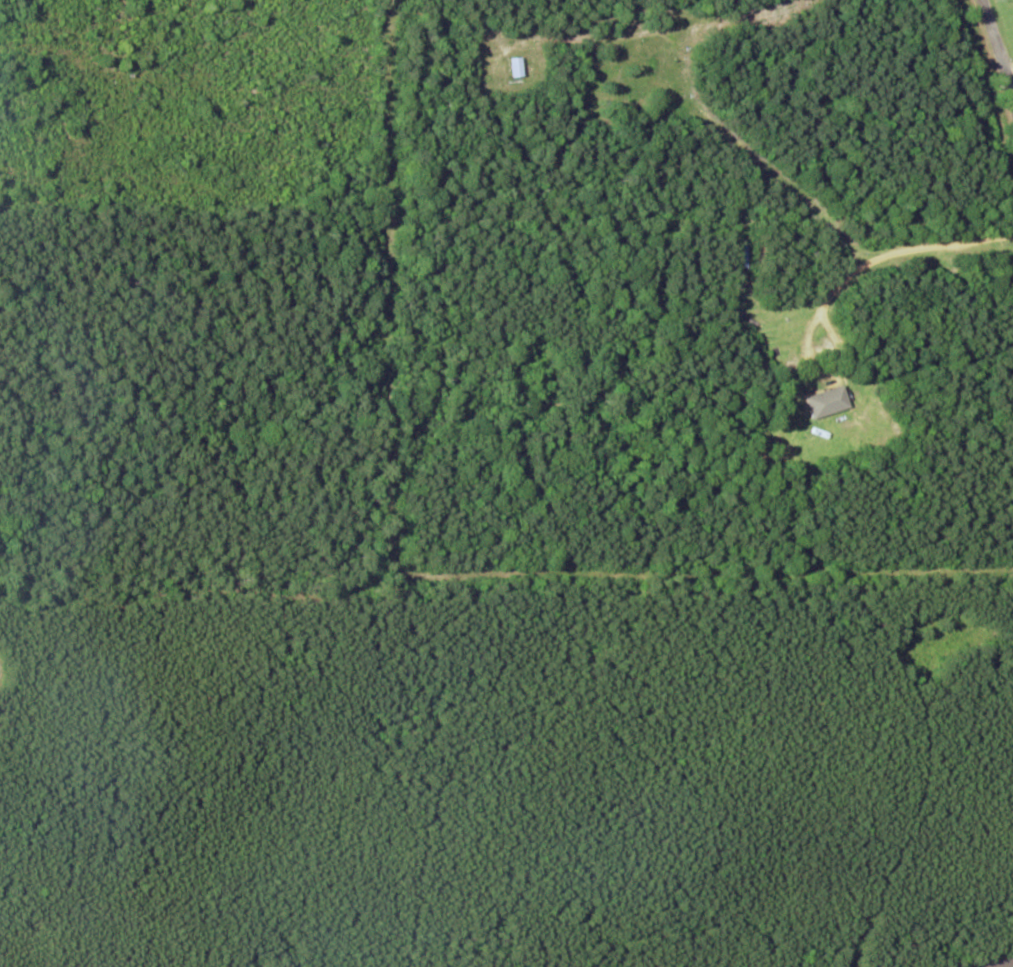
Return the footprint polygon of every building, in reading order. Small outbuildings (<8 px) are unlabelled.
[(806,397),(813,420),(851,408),(844,385),(806,397)]
